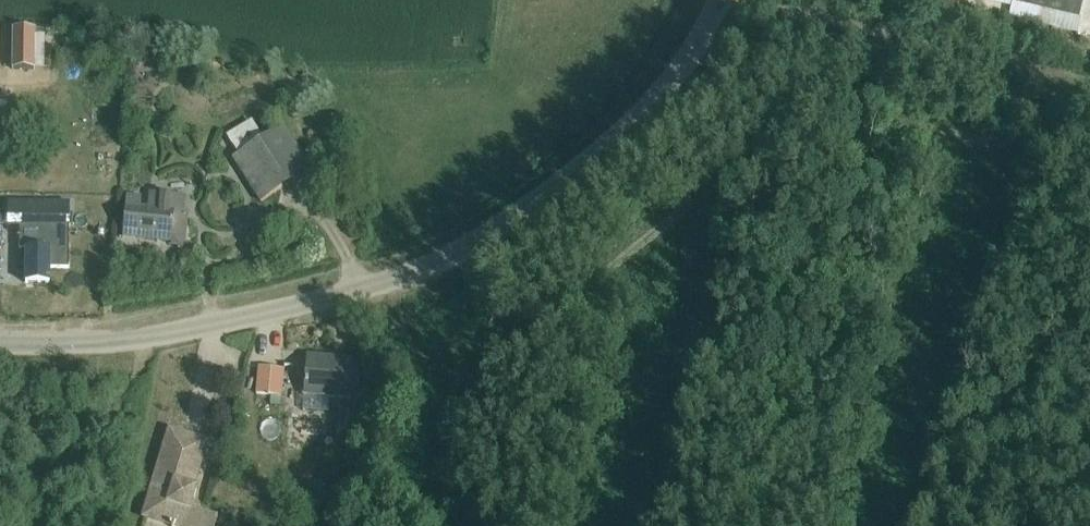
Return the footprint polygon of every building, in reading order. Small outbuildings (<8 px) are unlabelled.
[(1078,20),(1083,0),(1012,0),(1011,3),(1078,20)] [(40,67),(40,25),(16,25),(17,67),(40,67)] [(232,159),(259,202),(310,170),(283,127),(261,141),(252,126),(229,141),(238,155),(232,159)] [(148,210),(126,207),(123,232),(123,240),(171,244),(171,247),(185,249),(188,212),(185,212),(186,198),(150,194),(148,210)] [(20,196),(20,212),(43,212),(43,196),(20,196)] [(25,251),(24,283),(47,283),(47,270),(68,270),(69,226),(19,226),(19,251),(25,251)] [(303,396),(357,400),(361,360),(306,356),(303,396)] [(256,395),(280,397),(283,371),(259,368),(256,395)] [(349,427),(352,408),(342,406),(339,425),(349,427)] [(217,519),(197,513),(192,504),(197,489),(192,488),(206,443),(181,435),(176,452),(172,451),(166,454),(165,458),(162,457),(144,517),(170,525),(215,525),(217,519)]
